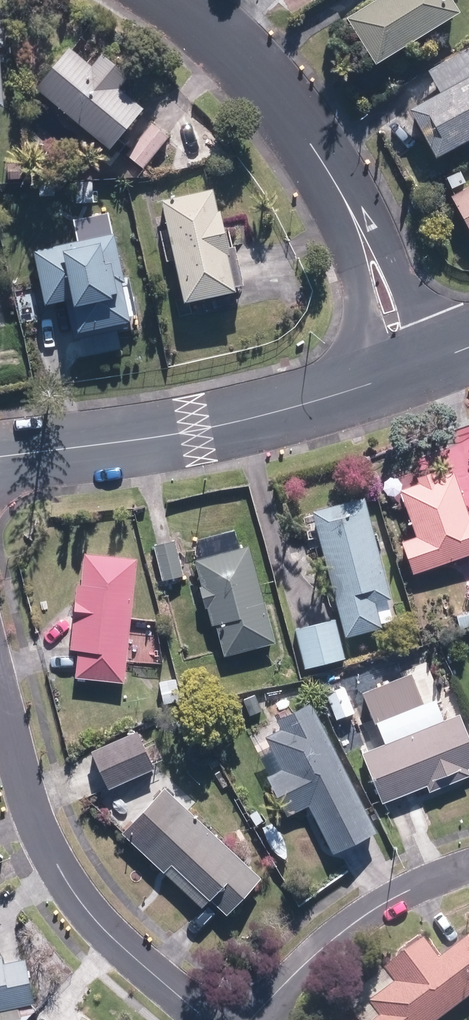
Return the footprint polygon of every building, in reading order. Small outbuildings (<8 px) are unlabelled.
[(460,14),(451,0),(378,0),(346,20),(375,66),(460,14)] [(428,71),(440,94),(468,79),(468,49),(428,71)] [(70,50),(35,91),(109,151),(143,110),(118,89),(127,78),(96,52),(86,63),(70,50)] [(468,141),(468,79),(440,94),(407,112),(434,160),(468,141)] [(143,170),(169,138),(151,123),(125,155),(143,170)] [(450,198),(468,233),(468,188),(450,198)] [(212,191),(161,202),(183,305),(234,294),(226,257),(228,256),(219,212),(217,212),(212,191)] [(124,289),(113,235),(110,235),(108,227),(79,233),(81,241),(34,251),(45,306),(66,301),(73,336),(130,324),(123,290),(124,289)] [(468,517),(453,473),(437,479),(434,471),(417,477),(420,484),(400,492),(416,538),(401,543),(412,575),(468,555),(468,517)] [(312,512),(345,637),(381,627),(374,603),(390,599),(364,499),(312,512)] [(173,540),(153,546),(163,581),(183,576),(173,540)] [(275,643),(248,546),(193,562),(200,587),(198,588),(205,610),(207,609),(211,626),(214,625),(224,658),(275,643)] [(124,684),(137,559),(84,553),(81,585),(77,584),(70,650),(78,651),(75,679),(124,684)] [(334,622),(296,630),(303,667),(342,659),(334,622)] [(162,641),(145,646),(152,669),(169,665),(162,641)] [(422,704),(410,674),(362,694),(374,724),(376,723),(422,704)] [(345,687),(326,694),(337,720),(355,713),(345,687)] [(255,695),(244,700),(250,716),(262,712),(255,695)] [(459,715),(444,721),(435,699),(422,704),(376,723),(385,745),(362,754),(382,804),(426,787),(428,793),(468,776),(468,771),(468,769),(468,739),(459,715)] [(375,833),(311,703),(275,721),(280,729),(266,736),(282,769),(266,777),(287,817),(308,807),(332,854),(375,833)] [(108,790),(154,770),(138,732),(91,752),(108,790)] [(261,879),(164,788),(121,833),(202,909),(210,900),(227,915),(261,879)] [(437,960),(422,940),(382,969),(394,984),(369,1003),(380,1018),(378,1019),(440,1019),(468,999),(468,937),(437,960)] [(16,1007),(34,1003),(25,959),(4,963),(2,957),(0,958),(0,1019),(19,1019),(16,1007)]
